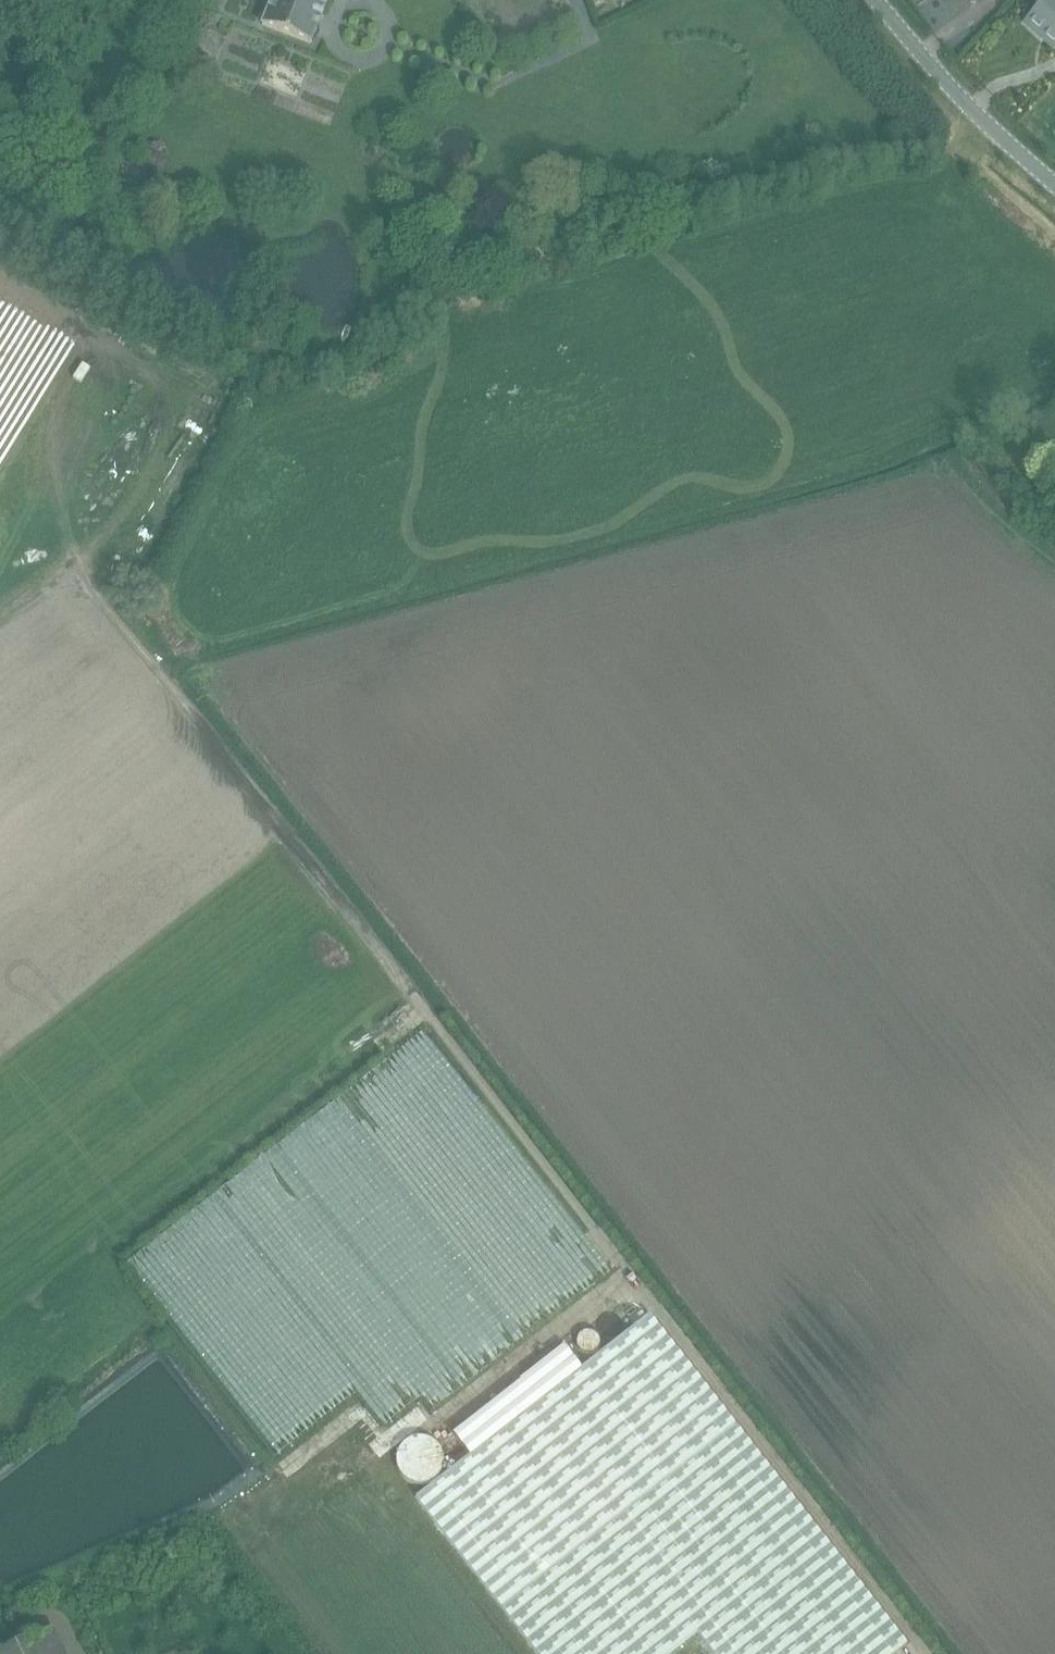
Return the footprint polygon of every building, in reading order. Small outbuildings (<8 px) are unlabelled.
[(263,26),(311,44),(329,0),(273,0),(263,26)] [(1054,48),(1054,0),(1046,0),(1025,23),(1054,50),(1054,48)] [(908,1646),(650,1315),(415,1498),(537,1653),(670,1653),(698,1632),(715,1653),(897,1653),(908,1646)] [(425,1437),(421,1436),(417,1437),(413,1438),(410,1440),(407,1442),(405,1445),(403,1449),(402,1452),(401,1456),(402,1460),(403,1463),(405,1467),(407,1470),(410,1472),(413,1474),(417,1475),(421,1476),(424,1476),(428,1475),(432,1473),(435,1471),(437,1469),(439,1465),(441,1462),(442,1458),(442,1454),(441,1451),(440,1447),(437,1444),(435,1441),(432,1439),(428,1437),(425,1437)] [(52,1630),(0,1653),(63,1653),(52,1630)] [(172,1653),(198,1653),(193,1643),(172,1653)]
